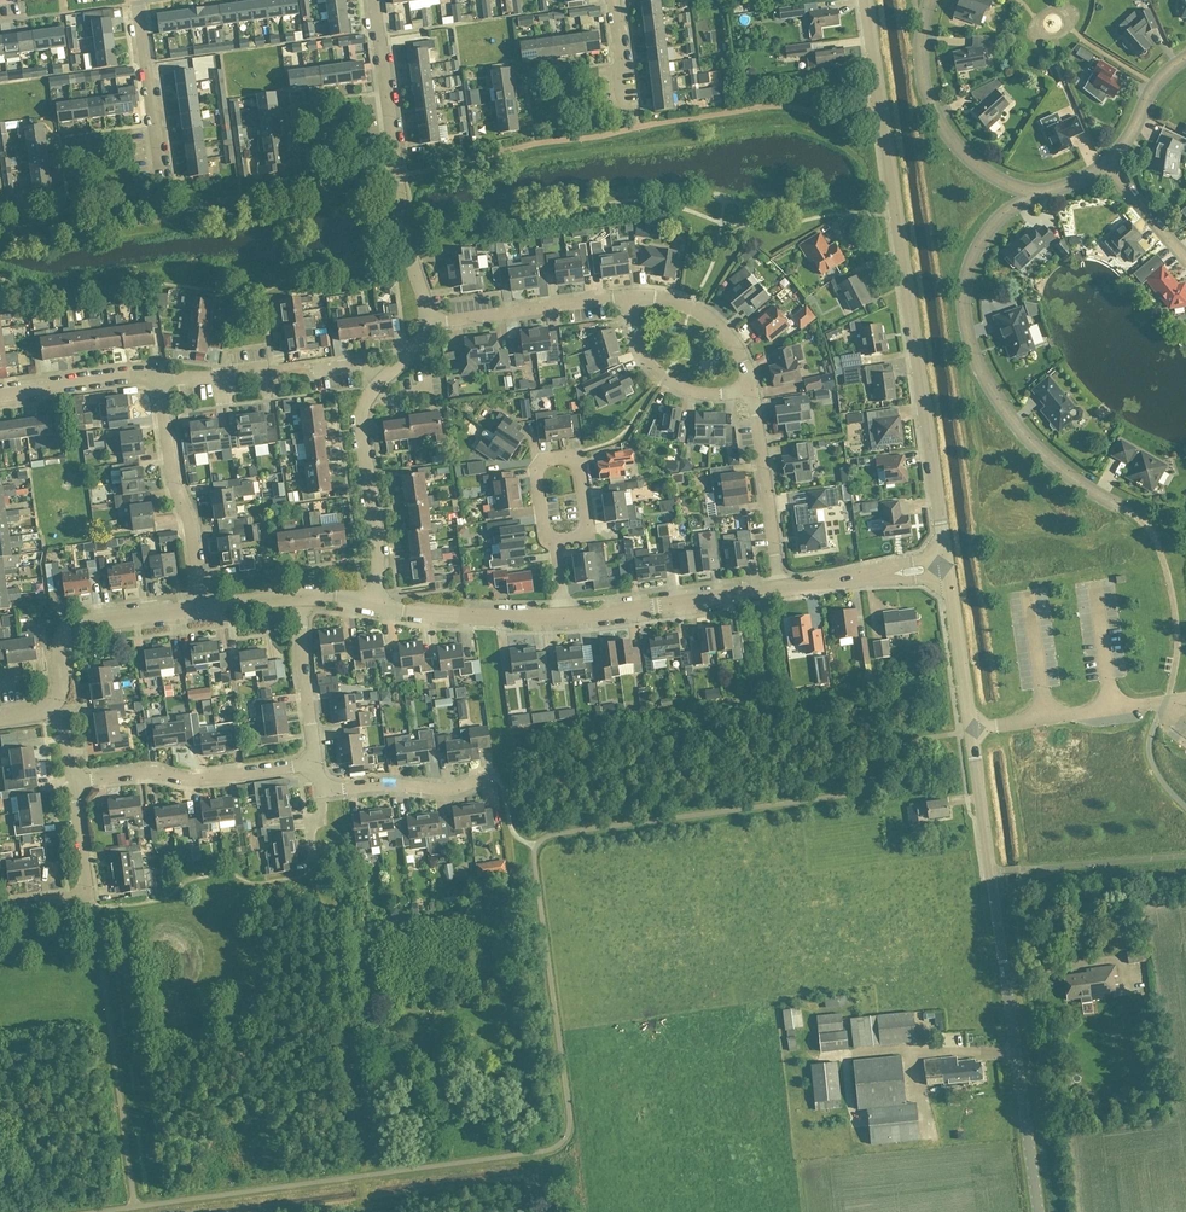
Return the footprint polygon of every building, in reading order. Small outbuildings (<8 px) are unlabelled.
[(282,19),(280,0),(277,0),(265,2),(267,21),(282,19)] [(298,16),(296,0),(280,0),(282,19),(298,16)] [(490,9),(489,0),(488,0),(482,1),(483,10),(490,9)] [(972,2),(965,0),(960,0),(958,6),(954,8),(956,12),(954,17),(979,26),(986,8),(990,10),(993,0),(973,0),(972,2)] [(1178,0),(1179,5),(1177,7),(1177,13),(1180,14),(1181,19),(1185,18),(1185,0),(1179,0),(1178,0)] [(301,10),(308,9),(307,1),(300,2),(301,10)] [(267,21),(265,2),(249,4),(252,23),(267,21)] [(643,20),(662,18),(660,2),(641,4),(643,20)] [(237,25),(252,23),(249,4),(234,6),(237,25)] [(326,7),(328,22),(347,19),(345,4),(326,7)] [(451,5),(453,15),(460,14),(458,4),(451,5)] [(520,5),(513,6),(515,15),(522,14),(520,5)] [(237,25),(234,6),(219,8),(221,27),(237,25)] [(778,9),(778,10),(780,21),(805,17),(803,6),(778,9)] [(601,16),(599,7),(587,9),(588,15),(588,18),(601,16)] [(206,29),(221,27),(219,8),(204,10),(206,29)] [(302,19),(309,18),(308,9),(301,10),(302,19)] [(423,19),(430,18),(428,9),(421,10),(423,19)] [(490,9),(483,10),(484,20),(491,19),(490,9)] [(191,31),(206,29),(204,10),(188,12),(191,31)] [(811,29),(809,29),(810,40),(822,39),(820,28),(839,26),(837,11),(827,12),(827,10),(809,12),(811,29)] [(1137,58),(1141,55),(1142,56),(1143,56),(1144,56),(1145,56),(1145,55),(1146,55),(1146,54),(1147,53),(1147,52),(1146,51),(1146,50),(1150,47),(1141,37),(1145,34),(1157,29),(1148,11),(1137,16),(1138,20),(1131,26),(1132,28),(1120,39),(1123,42),(1122,44),(1123,46),(1126,50),(1128,50),(1130,50),(1137,58)] [(91,30),(93,39),(111,36),(109,20),(103,21),(101,12),(82,14),(85,30),(91,30)] [(191,31),(188,12),(173,14),(176,33),(191,31)] [(160,35),(176,33),(173,14),(158,16),(160,35)] [(396,23),(403,22),(402,14),(395,16),(396,23)] [(460,14),(453,15),(454,24),(461,23),(460,14)] [(532,17),(518,19),(519,27),(533,25),(532,17)] [(430,18),(423,19),(424,28),(431,27),(430,18)] [(645,35),(664,33),(662,18),(643,20),(645,35)] [(347,19),(328,22),(331,38),(349,35),(349,32),(351,32),(350,25),(348,25),(347,19)] [(404,31),(403,26),(403,22),(396,23),(397,32),(404,31)] [(311,33),(310,24),(303,25),(304,34),(311,33)] [(47,31),(49,50),(65,47),(62,29),(47,31)] [(1009,31),(1002,29),(1000,36),(1007,38),(1009,31)] [(47,31),(31,33),(34,52),(49,50),(47,31)] [(68,42),(75,41),(74,32),(67,33),(68,42)] [(31,33),(16,35),(19,54),(34,52),(31,33)] [(582,35),(585,54),(600,52),(597,33),(582,35)] [(647,51),(665,48),(664,33),(645,35),(647,51)] [(19,54),(16,35),(1,38),(4,56),(4,61),(20,59),(19,54)] [(286,44),(294,43),(293,35),(285,36),(286,44)] [(566,37),(569,56),(585,54),(582,35),(566,37)] [(93,39),(95,54),(114,51),(111,36),(93,39)] [(278,37),(269,38),(270,46),(279,45),(278,37)] [(551,40),(554,58),(569,56),(566,37),(551,40)] [(354,38),(345,39),(346,46),(355,45),(354,38)] [(263,39),(254,40),(255,48),(264,47),(263,39)] [(337,40),(338,48),(346,46),(345,39),(337,40)] [(973,39),(972,50),(953,54),(957,73),(985,68),(981,50),(989,49),(987,40),(973,39)] [(536,42),(538,60),(554,58),(551,40),(536,42)] [(69,50),(76,49),(75,41),(68,42),(69,50)] [(247,41),(239,42),(240,50),(248,49),(247,41)] [(323,50),(331,48),(330,41),(322,42),(323,50)] [(428,60),(427,51),(435,49),(433,41),(412,44),(413,52),(408,53),(410,69),(429,66),(435,65),(434,59),(428,60)] [(538,60),(536,42),(520,44),(523,62),(538,60)] [(232,43),(224,45),(225,52),(233,51),(232,43)] [(307,52),(316,50),(315,43),(306,44),(307,52)] [(217,45),(209,47),(210,54),(218,53),(217,45)] [(292,54),(300,53),(299,45),(291,46),(292,54)] [(842,51),(842,49),(815,53),(810,54),(809,45),(785,48),(787,58),(807,56),(807,59),(807,60),(808,70),(817,68),(817,66),(828,64),(830,66),(832,66),(833,64),(844,62),(843,58),(845,56),(844,52),(842,51)] [(202,47),(193,49),(194,56),(203,55),(202,47)] [(665,48),(647,51),(648,66),(667,63),(665,48)] [(179,58),(188,57),(187,50),(178,51),(179,58)] [(114,51),(95,54),(89,55),(91,70),(116,67),(114,51)] [(179,58),(178,51),(170,52),(171,59),(179,58)] [(71,66),(79,64),(77,56),(70,57),(71,66)] [(1088,71),(1093,74),(1083,89),(1082,90),(1102,105),(1102,104),(1107,96),(1113,99),(1116,95),(1118,96),(1121,90),(1119,89),(1122,85),(1111,78),(1115,72),(1100,62),(1098,66),(1093,63),(1088,71)] [(349,65),(352,84),(365,82),(362,63),(349,65)] [(667,63),(648,66),(650,81),(669,79),(667,63)] [(334,67),(337,86),(352,84),(349,65),(334,67)] [(60,66),(52,68),(53,75),(61,74),(60,66)] [(429,66),(410,69),(412,84),(431,81),(429,66)] [(319,69),(321,88),(337,86),(334,67),(319,69)] [(1058,68),(1051,71),(1055,82),(1063,79),(1058,68)] [(45,69),(37,70),(38,77),(46,76),(45,69)] [(303,71),(306,90),(321,88),(319,69),(303,71)] [(491,71),(493,87),(512,85),(509,69),(491,71)] [(122,70),(113,71),(114,78),(123,77),(122,70)] [(22,79),(31,78),(30,71),(21,72),(22,79)] [(114,78),(113,71),(105,72),(106,80),(114,78)] [(176,86),(195,83),(193,71),(174,73),(176,86)] [(222,79),(220,71),(213,72),(214,80),(222,79)] [(303,71),(288,73),(290,92),(306,90),(303,71)] [(15,73),(6,74),(7,82),(16,80),(15,73)] [(91,82),(99,80),(98,73),(90,74),(91,82)] [(76,84),(84,82),(83,75),(75,76),(76,84)] [(69,85),(68,77),(59,78),(60,86),(69,85)] [(447,89),(461,87),(459,77),(446,79),(447,89)] [(669,79),(650,81),(652,96),(671,94),(669,79)] [(433,97),(431,81),(412,84),(414,99),(433,97)] [(988,97),(972,112),(972,111),(971,112),(995,138),(995,137),(988,129),(1000,119),(1000,117),(998,115),(1008,106),(1008,107),(1009,106),(996,92),(1001,87),(996,81),(983,87),(988,97)] [(178,101),(197,98),(195,83),(176,86),(178,101)] [(493,87),(495,103),(514,100),(514,99),(515,99),(516,98),(515,92),(514,91),(513,91),(512,85),(493,87)] [(224,95),(222,86),(215,87),(216,96),(224,95)] [(116,90),(117,97),(119,116),(132,114),(131,108),(136,107),(133,88),(116,90)] [(275,94),(256,96),(258,109),(277,106),(275,94)] [(671,94),(652,96),(654,112),(673,110),(671,94)] [(89,119),(86,101),(86,95),(80,96),(81,102),(71,103),(74,122),(89,120),(89,119)] [(104,117),(104,118),(119,116),(117,97),(102,99),(104,117)] [(433,97),(414,99),(416,115),(435,112),(433,97)] [(180,116),(199,114),(197,98),(178,101),(180,116)] [(89,119),(89,120),(104,118),(104,117),(102,99),(86,101),(89,119)] [(497,118),(516,116),(516,114),(517,114),(518,113),(517,107),(516,106),(515,107),(514,100),(495,103),(490,103),(491,110),(496,109),(497,118)] [(226,110),(225,101),(217,103),(218,111),(226,110)] [(74,122),(71,103),(55,105),(58,124),(74,122)] [(229,104),(230,113),(237,111),(236,103),(229,104)] [(277,106),(258,109),(260,124),(279,121),(277,106)] [(237,111),(230,113),(231,121),(238,120),(237,111)] [(437,127),(435,112),(416,115),(418,130),(437,127)] [(201,129),(201,123),(199,114),(180,116),(182,132),(201,129)] [(518,131),(516,116),(497,118),(500,134),(518,131)] [(228,125),(227,117),(219,118),(221,126),(228,125)] [(1062,124),(1061,123),(1043,131),(1054,156),(1072,148),(1068,139),(1072,137),(1073,138),(1083,133),(1076,117),(1062,124)] [(279,121),(260,124),(262,139),(281,137),(279,121)] [(25,140),(25,141),(44,138),(43,126),(17,129),(19,141),(25,140)] [(239,127),(232,128),(233,136),(240,135),(239,127)] [(437,127),(418,130),(420,146),(439,143),(437,127)] [(201,129),(182,132),(184,147),(204,144),(201,129)] [(1159,146),(1157,151),(1156,151),(1155,151),(1154,151),(1153,152),(1153,153),(1152,154),(1150,168),(1163,170),(1163,174),(1170,175),(1171,177),(1172,179),(1175,180),(1178,180),(1180,179),(1181,176),(1181,173),(1179,171),(1177,170),(1179,154),(1185,140),(1163,130),(1157,145),(1159,146)] [(229,132),(222,133),(223,142),(230,141),(229,132)] [(259,155),(264,155),(283,152),(281,137),(262,139),(257,140),(259,155)] [(27,156),(46,153),(44,138),(25,141),(27,156)] [(243,150),(241,142),(234,143),(235,151),(243,150)] [(204,144),(184,147),(187,162),(206,159),(204,144)] [(224,148),(225,157),(232,156),(231,147),(224,148)] [(283,152),(264,155),(259,155),(260,161),(257,165),(258,175),(276,173),(275,172),(274,166),(285,165),(283,152)] [(28,163),(30,171),(49,169),(46,153),(27,156),(28,156),(19,157),(20,164),(28,163)] [(232,156),(225,157),(226,165),(233,164),(232,156)] [(245,166),(243,157),(236,158),(237,167),(245,166)] [(7,159),(0,160),(1,168),(9,167),(7,159)] [(206,159),(187,162),(189,178),(208,175),(206,159)] [(32,187),(51,184),(49,169),(30,171),(32,187)] [(11,183),(9,174),(2,175),(3,184),(11,183)] [(51,184),(32,187),(25,188),(26,200),(52,197),(51,184)] [(13,198),(12,190),(4,191),(5,199),(13,198)] [(1128,222),(1108,239),(1103,244),(1115,258),(1123,252),(1132,263),(1144,253),(1135,242),(1140,237),(1128,222)] [(1035,236),(1044,246),(1046,248),(1055,240),(1043,227),(1042,227),(1043,228),(1036,235),(1035,236)] [(1035,236),(1036,235),(1031,230),(1013,246),(1012,244),(1002,253),(1013,266),(1020,260),(1024,264),(1025,264),(1031,259),(1031,257),(1044,246),(1035,236)] [(799,246),(810,264),(814,261),(822,275),(845,261),(835,245),(829,248),(820,234),(799,246)] [(1080,237),(1069,239),(1070,247),(1081,245),(1080,237)] [(1063,240),(1052,250),(1062,260),(1068,255),(1063,240)] [(602,280),(616,278),(613,256),(607,257),(606,255),(602,250),(601,242),(590,243),(591,251),(593,266),(600,265),(602,280)] [(613,256),(616,278),(630,276),(628,260),(637,259),(634,242),(620,244),(621,247),(612,248),(613,256)] [(566,254),(567,260),(571,284),(584,282),(582,270),(589,269),(586,244),(578,245),(579,251),(576,252),(576,253),(566,254)] [(446,260),(448,274),(473,271),(479,270),(476,248),(451,252),(451,259),(446,260)] [(655,269),(654,276),(674,279),(678,253),(659,250),(659,251),(644,248),(641,266),(655,269)] [(521,260),(522,269),(525,290),(539,289),(536,272),(545,271),(544,264),(542,249),(535,250),(536,258),(521,260)] [(490,267),(488,254),(478,255),(480,269),(490,267)] [(511,292),(525,290),(522,269),(518,270),(518,266),(511,261),(507,262),(506,254),(497,255),(500,279),(509,277),(510,281),(511,292)] [(557,286),(571,284),(567,260),(560,261),(559,254),(546,256),(548,274),(555,273),(557,286)] [(1185,306),(1185,297),(1184,285),(1174,287),(1170,283),(1173,281),(1162,268),(1165,266),(1156,256),(1133,275),(1142,285),(1146,282),(1169,309),(1174,308),(1174,310),(1183,309),(1183,306),(1185,306)] [(730,281),(736,288),(725,297),(738,313),(751,303),(757,310),(769,300),(758,286),(753,289),(746,280),(750,277),(746,272),(744,269),(745,269),(744,268),(729,281),(730,281)] [(474,278),(473,271),(448,274),(450,288),(466,286),(467,293),(482,291),(480,277),(474,278)] [(845,273),(831,283),(838,297),(843,294),(853,312),(871,302),(858,277),(849,281),(845,273)] [(213,314),(215,301),(213,301),(213,296),(202,295),(202,299),(193,298),(193,299),(181,297),(181,303),(192,304),(191,311),(213,314)] [(279,301),(280,314),(302,312),(301,304),(313,303),(312,297),(301,299),(301,298),(279,301)] [(378,317),(381,339),(394,337),(391,315),(389,303),(384,304),(386,316),(378,317)] [(381,339),(378,317),(370,318),(369,306),(363,307),(367,340),(381,339)] [(367,340),(363,307),(358,307),(359,319),(351,320),(354,339),(367,338),(367,340)] [(771,342),(789,327),(787,324),(788,322),(785,318),(783,319),(773,307),(751,325),(761,337),(764,334),(771,342)] [(793,319),(796,323),(801,330),(815,319),(806,308),(793,319)] [(1022,308),(993,318),(1002,343),(1004,343),(1010,359),(1017,357),(1019,358),(1026,356),(1027,353),(1034,351),(1026,329),(1029,329),(1022,308)] [(354,339),(351,320),(344,321),(342,309),(337,310),(338,322),(340,341),(354,339)] [(178,323),(212,327),(213,314),(191,311),(190,319),(179,318),(178,323)] [(285,327),(315,323),(315,318),(303,319),(302,312),(280,314),(282,328),(285,327)] [(118,328),(110,329),(112,348),(125,346),(124,338),(122,321),(121,316),(116,316),(118,328)] [(137,325),(139,336),(154,334),(153,328),(158,327),(156,316),(145,318),(146,324),(137,325)] [(100,318),(95,319),(99,350),(112,348),(110,329),(102,330),(100,318)] [(92,331),(84,332),(86,352),(99,350),(95,319),(90,320),(92,331)] [(124,338),(139,336),(137,325),(128,327),(128,320),(122,321),(124,338)] [(860,321),(850,326),(851,331),(860,329),(861,329),(860,321)] [(70,328),(72,346),(73,354),(86,352),(84,332),(76,333),(74,322),(69,323),(69,328),(70,328)] [(188,337),(207,340),(209,328),(212,328),(212,327),(178,323),(177,329),(189,330),(188,337)] [(285,327),(286,340),(306,338),(305,330),(316,329),(315,323),(285,327)] [(1036,347),(1046,344),(1039,325),(1030,328),(1036,347)] [(861,329),(860,329),(865,356),(887,352),(885,341),(883,341),(881,326),(861,329)] [(594,350),(616,343),(612,330),(596,335),(594,327),(580,331),(582,339),(590,337),(594,350)] [(56,337),(57,348),(72,346),(70,328),(69,328),(64,329),(64,336),(56,337)] [(550,346),(547,328),(532,330),(535,354),(545,352),(547,363),(560,362),(557,345),(550,346)] [(1,329),(0,329),(0,342),(15,340),(14,334),(2,336),(1,329)] [(535,354),(532,330),(519,331),(522,350),(513,351),(516,368),(524,366),(524,363),(529,363),(528,355),(535,354)] [(42,350),(57,348),(56,337),(47,338),(46,331),(35,333),(36,344),(41,344),(42,350)] [(139,336),(140,347),(155,345),(154,334),(139,336)] [(495,335),(479,337),(483,363),(491,362),(492,371),(508,369),(506,351),(497,352),(495,335)] [(125,349),(140,347),(139,336),(124,338),(125,346),(125,349)] [(207,340),(188,337),(187,345),(175,344),(175,349),(186,351),(205,354),(207,340)] [(483,363),(479,337),(464,339),(466,356),(458,358),(460,375),(476,373),(475,364),(483,363)] [(306,338),(286,340),(288,354),(307,351),(307,350),(319,349),(318,344),(307,345),(306,338)] [(15,340),(0,342),(0,355),(5,355),(3,347),(15,346),(15,340)] [(620,356),(616,343),(594,350),(587,352),(589,357),(596,355),(598,363),(585,367),(588,374),(618,365),(616,358),(620,356)] [(57,348),(59,359),(73,356),(73,354),(72,346),(57,348)] [(778,366),(770,368),(774,388),(801,382),(797,363),(803,361),(799,346),(791,348),(774,352),(778,366)] [(44,361),(59,359),(57,348),(42,350),(44,361)] [(192,353),(181,352),(180,360),(191,361),(192,353)] [(5,355),(0,355),(0,369),(6,368),(18,366),(16,353),(5,355)] [(844,370),(859,367),(862,366),(860,357),(841,360),(843,370),(844,370)] [(882,366),(865,368),(867,385),(874,384),(877,403),(896,400),(893,374),(883,375),(882,366)] [(845,382),(861,379),(859,367),(844,370),(845,382)] [(586,394),(600,387),(603,393),(594,397),(600,408),(608,404),(609,405),(625,398),(622,390),(632,386),(626,373),(611,380),(608,373),(582,385),(586,394)] [(822,388),(819,378),(804,382),(807,391),(822,388)] [(1073,409),(1053,385),(1048,379),(1034,390),(1048,407),(1042,412),(1051,422),(1050,423),(1049,427),(1053,431),(1057,431),(1058,431),(1058,432),(1072,420),(1077,420),(1080,418),(1080,413),(1078,410),(1073,409)] [(579,384),(575,386),(578,405),(582,403),(584,399),(583,395),(579,384)] [(75,415),(83,414),(81,404),(84,403),(83,395),(73,397),(75,415)] [(105,400),(106,406),(99,406),(100,413),(129,409),(127,397),(105,400)] [(785,408),(776,409),(778,425),(786,424),(787,433),(800,431),(799,422),(811,421),(810,412),(808,397),(790,400),(784,401),(785,408)] [(302,425),(313,423),(311,408),(305,409),(305,404),(293,405),(294,417),(301,417),(302,425)] [(313,423),(324,422),(322,407),(311,408),(313,423)] [(664,407),(661,423),(654,421),(654,420),(646,438),(647,438),(648,437),(659,439),(661,431),(671,433),(670,441),(683,443),(686,424),(679,422),(681,409),(664,407)] [(129,409),(100,413),(101,420),(108,419),(109,424),(130,421),(129,409)] [(524,420),(531,420),(530,411),(523,412),(524,420)] [(885,420),(883,411),(867,414),(869,427),(875,426),(877,442),(870,443),(871,451),(886,449),(886,445),(902,443),(899,418),(885,420)] [(535,415),(536,421),(538,437),(545,436),(546,441),(559,439),(556,418),(555,412),(535,415)] [(425,426),(440,424),(438,413),(423,415),(425,426)] [(502,423),(493,435),(493,436),(496,437),(515,450),(524,437),(514,431),(518,425),(500,413),(496,419),(502,423)] [(862,413),(847,415),(848,425),(864,422),(862,413)] [(75,415),(78,434),(86,433),(83,414),(75,415)] [(276,429),(275,430),(266,431),(264,414),(250,416),(253,437),(254,447),(278,444),(276,429)] [(709,445),(709,438),(710,414),(695,414),(695,429),(688,429),(687,445),(709,445)] [(710,414),(709,438),(709,445),(731,446),(731,430),(724,430),(724,414),(710,414)] [(409,420),(410,428),(425,426),(423,415),(409,417),(409,420)] [(556,418),(559,439),(572,437),(572,433),(579,432),(576,415),(556,418)] [(238,435),(228,436),(230,450),(238,449),(237,444),(246,443),(245,438),(253,437),(250,416),(236,418),(238,435)] [(50,417),(37,419),(41,449),(46,448),(44,435),(53,434),(50,417)] [(25,421),(27,438),(35,437),(36,449),(41,449),(37,419),(25,421)] [(217,420),(203,422),(207,453),(230,450),(228,436),(220,437),(217,420)] [(414,451),(413,446),(410,428),(409,420),(396,422),(399,441),(406,440),(408,452),(414,451)] [(25,421),(12,422),(16,452),(21,452),(19,439),(27,438),(25,421)] [(0,424),(0,431),(1,441),(9,440),(11,453),(16,452),(12,422),(0,424)] [(207,453),(203,422),(189,424),(192,441),(185,442),(187,456),(207,453)] [(313,423),(315,438),(323,437),(326,437),(324,422),(313,423)] [(399,441),(396,422),(383,424),(387,455),(393,454),(391,442),(399,441)] [(296,434),(297,440),(304,439),(315,438),(313,423),(302,425),(303,433),(296,434)] [(440,424),(425,426),(426,437),(435,436),(436,442),(448,441),(446,429),(441,430),(440,424)] [(425,426),(410,428),(413,446),(419,445),(418,438),(426,437),(425,426)] [(493,436),(493,435),(486,431),(484,431),(483,431),(481,434),(481,436),(482,437),(483,438),(475,450),(493,462),(497,456),(507,463),(515,450),(496,437),(493,436)] [(105,441),(106,449),(143,444),(141,432),(120,435),(121,439),(105,441)] [(81,434),(80,434),(83,452),(95,451),(92,433),(81,434)] [(306,452),(325,450),(323,437),(315,438),(304,439),(297,440),(292,441),(293,446),(305,445),(306,452)] [(1134,452),(1135,450),(1120,442),(1112,457),(1127,465),(1128,463),(1133,466),(1126,478),(1151,492),(1166,467),(1140,453),(1139,455),(1134,452)] [(144,456),(143,444),(106,449),(107,456),(123,454),(124,465),(137,463),(136,457),(144,456)] [(785,475),(796,474),(797,483),(811,481),(810,472),(811,471),(810,463),(814,462),(812,444),(791,447),(793,457),(782,458),(785,475)] [(295,462),(295,467),(308,466),(308,465),(316,464),(327,463),(325,450),(306,452),(307,460),(295,462)] [(631,451),(614,453),(607,454),(608,462),(597,463),(600,480),(625,476),(623,465),(633,464),(631,451)] [(906,471),(901,467),(905,462),(904,456),(883,459),(883,458),(875,459),(875,456),(856,458),(858,467),(876,465),(877,471),(884,470),(886,489),(895,488),(894,485),(908,483),(906,471)] [(486,474),(484,462),(467,464),(468,476),(486,474)] [(120,472),(121,484),(142,481),(141,469),(138,470),(138,463),(137,463),(124,465),(111,466),(112,474),(120,472)] [(316,464),(318,479),(328,478),(327,463),(316,464)] [(306,472),(307,481),(318,479),(316,464),(308,465),(308,466),(295,467),(296,473),(306,472)] [(713,493),(723,492),(745,489),(743,473),(734,474),(732,466),(709,469),(711,483),(713,493)] [(412,476),(414,490),(425,489),(424,480),(430,479),(429,468),(417,469),(418,475),(412,476)] [(28,480),(27,472),(17,473),(18,481),(28,480)] [(494,490),(495,497),(519,494),(517,479),(504,481),(503,474),(482,477),(483,484),(486,484),(487,490),(494,490)] [(401,477),(403,492),(414,490),(412,476),(401,477)] [(328,478),(318,479),(319,494),(330,492),(328,478)] [(16,491),(15,485),(2,486),(1,479),(0,479),(0,493),(16,491)] [(318,479),(307,481),(308,489),(301,490),(303,501),(315,500),(314,494),(319,494),(318,479)] [(211,494),(213,507),(234,505),(233,498),(238,497),(238,499),(255,496),(252,482),(242,483),(241,480),(227,482),(228,491),(211,494)] [(142,481),(121,484),(123,496),(113,497),(114,504),(136,501),(136,494),(144,493),(142,481)] [(624,484),(625,491),(638,489),(637,482),(624,484)] [(849,485),(841,486),(842,494),(843,502),(851,501),(849,485)] [(414,490),(416,505),(434,503),(434,502),(433,496),(426,497),(425,489),(414,490)] [(745,489),(723,492),(713,493),(714,503),(714,504),(716,517),(739,514),(738,506),(747,505),(745,489)] [(416,505),(414,490),(403,492),(405,507),(408,506),(416,505)] [(816,511),(828,509),(838,508),(835,490),(808,494),(809,506),(795,508),(798,527),(797,527),(800,554),(827,550),(823,524),(818,524),(816,511)] [(0,493),(0,506),(5,506),(4,497),(16,495),(16,491),(0,493)] [(33,499),(32,491),(19,492),(20,500),(33,499)] [(604,510),(625,507),(623,493),(602,496),(604,510)] [(521,508),(519,494),(495,497),(486,498),(486,499),(487,499),(488,506),(489,505),(490,512),(487,513),(488,520),(509,517),(508,510),(521,508)] [(130,508),(131,520),(153,517),(151,505),(137,507),(136,501),(114,504),(115,510),(130,508)] [(434,502),(434,503),(416,505),(408,506),(410,519),(429,517),(428,509),(440,507),(439,502),(434,502)] [(884,520),(883,520),(885,538),(911,535),(908,517),(901,518),(899,502),(882,504),(884,520)] [(236,518),(234,505),(213,507),(215,521),(236,518)] [(0,506),(0,519),(19,517),(18,511),(6,512),(5,506),(0,506)] [(626,514),(625,507),(604,510),(606,523),(630,520),(630,522),(633,521),(632,513),(626,514)] [(330,528),(333,550),(346,548),(343,526),(341,514),(335,515),(337,527),(330,528)] [(0,519),(0,532),(8,531),(7,523),(20,521),(19,517),(0,519)] [(153,517),(131,520),(133,532),(141,531),(155,529),(153,517)] [(319,549),(319,552),(333,550),(330,528),(322,529),(321,517),(315,518),(319,549)] [(411,532),(431,530),(438,529),(443,528),(442,523),(430,524),(429,517),(410,519),(411,532)] [(700,519),(691,520),(693,529),(713,526),(711,517),(700,519)] [(738,544),(724,546),(727,570),(746,567),(746,562),(744,550),(751,549),(749,533),(747,517),(734,518),(736,535),(738,544)] [(306,551),(319,549),(315,518),(310,519),(311,530),(303,532),(306,551)] [(247,519),(232,521),(233,528),(248,526),(247,519)] [(630,522),(631,529),(643,527),(642,520),(633,521),(630,522)] [(289,522),(293,553),(306,551),(303,532),(296,533),(294,521),(289,522)] [(279,555),(293,553),(289,522),(283,523),(285,534),(277,535),(279,555)] [(501,545),(523,542),(525,542),(523,527),(506,529),(505,522),(486,525),(487,532),(490,532),(491,538),(493,538),(494,546),(499,545),(501,545)] [(218,540),(220,554),(241,551),(240,544),(258,542),(256,528),(234,531),(235,538),(218,540)] [(407,533),(409,546),(428,543),(427,536),(439,534),(438,529),(431,530),(411,532),(407,533)] [(0,532),(0,545),(22,542),(22,536),(9,538),(8,531),(0,532)] [(176,531),(158,534),(159,544),(178,541),(176,531)] [(700,552),(693,553),(696,574),(710,572),(708,560),(718,558),(714,532),(698,534),(700,552)] [(669,537),(661,538),(663,553),(671,552),(670,545),(669,537)] [(632,550),(633,550),(632,540),(623,541),(626,558),(633,557),(632,550)] [(0,545),(0,558),(2,557),(12,556),(11,548),(23,546),(22,542),(0,545)] [(525,557),(523,542),(501,545),(499,545),(500,554),(490,555),(491,561),(489,562),(490,569),(508,566),(507,559),(525,557)] [(411,559),(442,555),(441,549),(429,551),(428,543),(409,546),(411,559)] [(574,570),(605,566),(602,543),(588,545),(589,554),(572,556),(574,570)] [(670,545),(671,552),(672,560),(679,559),(681,576),(696,574),(693,553),(686,554),(684,543),(670,545)] [(164,578),(161,557),(149,558),(148,547),(141,548),(144,568),(150,567),(152,580),(164,578)] [(651,580),(648,557),(647,550),(635,552),(636,559),(634,559),(637,582),(651,580)] [(240,572),(251,571),(255,570),(253,556),(242,558),(241,551),(220,554),(222,567),(239,565),(240,572)] [(133,564),(120,566),(124,589),(136,587),(134,569),(142,568),(140,554),(132,555),(133,564)] [(174,555),(161,557),(164,578),(177,577),(174,555)] [(442,555),(411,559),(408,559),(410,573),(432,570),(431,562),(443,561),(442,555)] [(648,557),(651,580),(666,578),(662,555),(648,557)] [(2,557),(0,558),(0,570),(16,568),(16,563),(3,565),(2,557)] [(124,589),(120,566),(108,568),(107,558),(99,559),(101,574),(109,573),(111,590),(124,589)] [(51,570),(58,569),(57,563),(47,564),(47,571),(49,580),(52,580),(51,570)] [(576,584),(593,582),(594,591),(615,588),(614,578),(607,579),(605,566),(574,570),(576,584)] [(0,570),(0,583),(5,582),(4,575),(17,573),(16,568),(0,570)] [(52,580),(59,579),(58,569),(51,570),(52,580)] [(88,570),(75,572),(78,595),(91,593),(88,570)] [(432,570),(410,573),(412,586),(434,583),(445,581),(445,576),(433,577),(432,570)] [(493,573),(495,588),(507,586),(508,595),(532,592),(530,573),(506,576),(506,571),(493,573)] [(78,595),(75,572),(61,574),(64,596),(78,595)] [(473,573),(464,575),(465,582),(474,581),(473,573)] [(0,583),(0,596),(20,594),(19,588),(6,590),(5,582),(0,583)] [(0,596),(0,610),(9,609),(8,601),(21,599),(20,594),(0,596)] [(837,615),(832,616),(833,625),(836,625),(839,640),(857,638),(855,622),(857,622),(855,611),(836,613),(837,615)] [(898,612),(884,614),(887,637),(917,633),(914,611),(898,613),(898,612)] [(809,617),(791,619),(793,636),(788,637),(789,648),(806,645),(807,655),(823,653),(820,631),(811,633),(809,617)] [(19,640),(20,652),(35,650),(34,644),(39,643),(37,628),(27,630),(28,639),(19,640)] [(729,628),(714,630),(717,653),(732,651),(734,661),(742,660),(739,636),(731,637),(729,628)] [(5,654),(20,652),(19,640),(9,642),(8,629),(2,630),(5,654)] [(342,630),(330,632),(334,655),(340,654),(341,662),(354,660),(354,658),(352,647),(345,648),(342,630)] [(707,654),(717,653),(714,630),(698,632),(700,647),(692,648),(694,666),(708,664),(707,654)] [(329,670),(336,669),(334,655),(330,632),(318,634),(323,665),(328,664),(329,670)] [(677,635),(663,637),(666,660),(680,658),(682,669),(692,667),(690,653),(680,654),(677,635)] [(395,673),(394,665),(392,653),(385,654),(382,636),(370,638),(373,661),(374,661),(380,661),(382,675),(395,673)] [(666,660),(663,637),(649,639),(652,658),(645,659),(647,673),(654,672),(653,661),(666,660)] [(373,661),(370,638),(358,640),(361,658),(354,658),(354,660),(356,672),(375,669),(374,661),(373,661)] [(208,639),(203,640),(206,665),(219,663),(220,669),(228,668),(226,654),(218,655),(217,643),(208,644),(208,639)] [(184,653),(187,674),(197,672),(197,666),(206,665),(203,640),(198,641),(199,645),(190,647),(191,653),(184,653)] [(864,662),(869,661),(866,640),(856,641),(859,663),(864,662)] [(890,658),(888,641),(874,643),(876,660),(890,658)] [(434,672),(433,668),(432,660),(425,661),(422,642),(410,644),(414,668),(421,667),(422,674),(434,672)] [(631,642),(616,644),(619,667),(634,665),(635,675),(642,674),(639,649),(632,650),(631,642)] [(414,668),(410,644),(399,646),(401,664),(394,665),(395,673),(396,678),(396,683),(404,682),(403,677),(409,676),(407,669),(414,668)] [(620,677),(619,667),(616,644),(601,646),(602,656),(595,657),(599,682),(611,680),(611,679),(620,677)] [(473,675),(471,663),(464,664),(462,645),(450,647),(454,671),(460,670),(461,678),(463,678),(473,676),(473,675)] [(161,678),(160,671),(157,646),(152,647),(153,652),(144,653),(146,665),(139,666),(141,680),(161,678)] [(161,646),(157,646),(160,671),(174,669),(175,676),(182,675),(180,660),(172,661),(171,649),(162,651),(161,646)] [(581,646),(568,647),(572,671),(573,678),(585,676),(586,681),(593,680),(591,663),(584,664),(582,648),(581,646)] [(255,673),(252,647),(247,648),(247,653),(240,654),(241,666),(234,667),(236,682),(243,681),(242,675),(255,673)] [(256,647),(252,647),(255,673),(262,672),(262,678),(277,676),(275,662),(268,663),(266,650),(257,652),(256,647)] [(454,671),(450,647),(438,649),(440,667),(433,668),(434,672),(435,681),(449,679),(448,672),(454,671)] [(535,647),(522,649),(526,673),(527,681),(539,679),(539,683),(547,681),(545,665),(538,666),(535,647)] [(572,671),(568,647),(555,649),(558,668),(551,669),(553,685),(562,684),(560,673),(572,671)] [(526,673),(522,649),(509,651),(512,669),(505,670),(507,687),(515,686),(515,682),(520,681),(519,674),(526,673)] [(36,661),(35,650),(20,652),(22,663),(36,661)] [(20,652),(5,654),(6,660),(7,665),(22,663),(20,652)] [(815,658),(819,685),(827,684),(824,657),(815,658)] [(90,687),(112,684),(110,669),(118,668),(117,661),(102,663),(103,670),(88,672),(90,687)] [(318,687),(319,687),(337,684),(336,677),(331,678),(331,677),(317,679),(318,687)] [(113,692),(112,684),(90,687),(92,702),(107,700),(108,707),(123,705),(122,691),(113,692)] [(338,692),(337,684),(319,687),(320,695),(338,692)] [(171,686),(163,687),(165,698),(173,697),(171,686)] [(193,694),(194,701),(213,700),(212,693),(193,694)] [(436,708),(454,704),(452,694),(433,698),(436,708)] [(330,699),(332,712),(356,709),(355,703),(362,702),(361,695),(330,699)] [(264,714),(265,723),(286,720),(284,705),(274,706),(273,699),(255,701),(256,715),(264,714)] [(125,719),(123,705),(108,707),(109,714),(94,716),(96,731),(118,728),(117,720),(125,719)] [(350,730),(359,729),(370,728),(368,714),(357,716),(356,709),(332,712),(334,726),(349,723),(350,730)] [(190,715),(192,733),(194,746),(202,745),(203,756),(219,754),(216,734),(208,735),(207,727),(200,728),(198,714),(190,715)] [(168,725),(171,747),(186,745),(185,734),(192,733),(190,715),(176,717),(177,724),(168,725)] [(155,749),(171,747),(168,725),(160,726),(159,722),(156,720),(144,721),(146,739),(154,738),(155,749)] [(286,720),(265,723),(266,732),(259,733),(261,746),(279,744),(278,737),(288,735),(286,720)] [(225,732),(216,734),(219,754),(234,752),(233,741),(241,740),(238,723),(224,725),(225,732)] [(461,741),(464,762),(480,760),(479,749),(491,747),(488,727),(469,730),(470,739),(461,741)] [(119,736),(118,728),(96,731),(98,746),(114,744),(115,750),(130,748),(128,735),(119,736)] [(336,743),(338,754),(362,751),(359,729),(350,730),(344,731),(345,742),(336,743)] [(411,743),(414,764),(430,762),(428,751),(436,750),(433,731),(419,733),(420,742),(411,743)] [(449,765),(464,762),(461,741),(452,742),(451,735),(437,737),(440,754),(448,753),(449,765)] [(414,764),(411,743),(401,745),(400,737),(387,739),(390,756),(397,755),(398,766),(414,764)] [(13,767),(34,764),(32,750),(18,752),(17,742),(2,745),(4,759),(11,758),(13,767)] [(35,760),(48,761),(49,749),(36,748),(35,760)] [(370,757),(363,758),(362,751),(338,754),(340,766),(349,764),(350,775),(372,772),(370,757)] [(34,764),(13,767),(14,776),(6,777),(8,792),(23,790),(22,781),(36,779),(34,764)] [(258,807),(267,806),(289,803),(287,787),(280,788),(279,780),(254,784),(258,807)] [(3,800),(10,799),(12,814),(19,813),(19,814),(40,811),(38,796),(28,797),(27,790),(23,790),(8,792),(2,793),(3,800)] [(139,828),(142,828),(149,827),(149,826),(147,812),(141,813),(139,798),(123,800),(126,821),(134,820),(135,825),(139,828)] [(216,802),(219,823),(234,821),(235,828),(243,827),(241,809),(232,810),(231,800),(229,800),(229,798),(222,799),(222,801),(216,802)] [(111,823),(126,821),(123,800),(108,802),(109,808),(102,809),(105,833),(112,832),(111,823)] [(211,824),(219,823),(216,802),(200,804),(201,814),(195,815),(195,820),(197,833),(205,832),(212,831),(211,824)] [(917,807),(918,816),(928,815),(929,820),(949,817),(947,802),(927,804),(927,806),(917,807)] [(289,803),(267,806),(269,815),(261,816),(263,830),(281,827),(280,820),(291,818),(289,803)] [(483,805),(469,807),(471,828),(481,827),(482,832),(495,830),(492,810),(484,811),(483,805)] [(170,808),(173,829),(188,827),(190,839),(198,838),(197,833),(195,820),(187,821),(185,806),(170,808)] [(471,828),(469,807),(453,809),(454,819),(447,820),(446,820),(447,824),(449,839),(457,837),(457,835),(463,834),(462,829),(471,828)] [(173,829),(170,808),(154,810),(156,825),(149,826),(149,827),(151,841),(158,840),(157,831),(173,829)] [(396,842),(395,839),(402,838),(401,830),(400,820),(392,821),(390,810),(376,813),(378,834),(379,834),(387,832),(389,842),(396,842)] [(42,826),(40,811),(19,814),(21,823),(14,824),(16,838),(33,835),(32,828),(42,826)] [(378,834),(376,813),(360,815),(361,826),(354,827),(358,851),(381,848),(379,834),(378,834)] [(439,852),(450,850),(449,839),(447,824),(446,820),(447,820),(446,817),(439,818),(438,814),(423,816),(427,848),(426,848),(427,852),(428,852),(429,855),(430,856),(438,855),(439,853),(439,852)] [(401,830),(402,838),(403,848),(411,847),(411,850),(426,848),(427,848),(423,816),(407,818),(409,830),(401,830)] [(272,842),(273,851),(295,848),(293,833),(282,834),(281,827),(263,830),(261,830),(262,837),(264,837),(265,843),(272,842)] [(112,873),(142,869),(139,846),(124,848),(125,856),(110,858),(112,873)] [(266,852),(269,875),(287,872),(286,864),(297,863),(295,848),(273,851),(266,852)] [(31,860),(21,861),(24,883),(40,880),(38,865),(45,864),(43,850),(30,851),(31,860)] [(0,871),(7,870),(9,885),(24,883),(21,861),(13,862),(12,854),(0,855),(0,871)] [(505,862),(486,865),(488,877),(507,874),(505,862)] [(131,898),(146,896),(142,869),(112,873),(114,888),(120,888),(121,895),(130,893),(131,898)] [(157,894),(165,893),(162,876),(155,877),(157,894)] [(397,908),(389,909),(390,917),(398,916),(397,908)] [(1142,955),(1126,958),(1128,970),(1140,968),(1139,963),(1144,962),(1142,955)] [(1086,975),(1064,978),(1067,1002),(1081,1000),(1081,1003),(1119,998),(1115,967),(1086,971),(1086,975)] [(827,998),(828,1007),(843,1005),(841,996),(827,998)] [(786,1039),(788,1053),(796,1052),(795,1038),(794,1038),(793,1031),(802,1029),(799,1009),(781,1012),(784,1032),(786,1032),(787,1039),(786,1039)] [(846,1032),(843,1032),(841,1014),(816,1016),(818,1035),(819,1054),(848,1051),(846,1032)] [(913,1014),(877,1017),(880,1046),(916,1043),(913,1014)] [(851,1021),(854,1048),(880,1046),(877,1018),(851,1021)] [(916,1104),(905,1105),(901,1057),(853,1062),(858,1110),(868,1109),(871,1146),(919,1141),(916,1104)] [(944,1084),(942,1084),(942,1089),(970,1085),(969,1082),(984,1081),(982,1063),(976,1064),(976,1060),(958,1062),(957,1057),(941,1059),(944,1084)] [(944,1084),(941,1059),(924,1061),(927,1086),(942,1084),(944,1084)] [(840,1101),(836,1063),(810,1065),(814,1103),(840,1101)]
